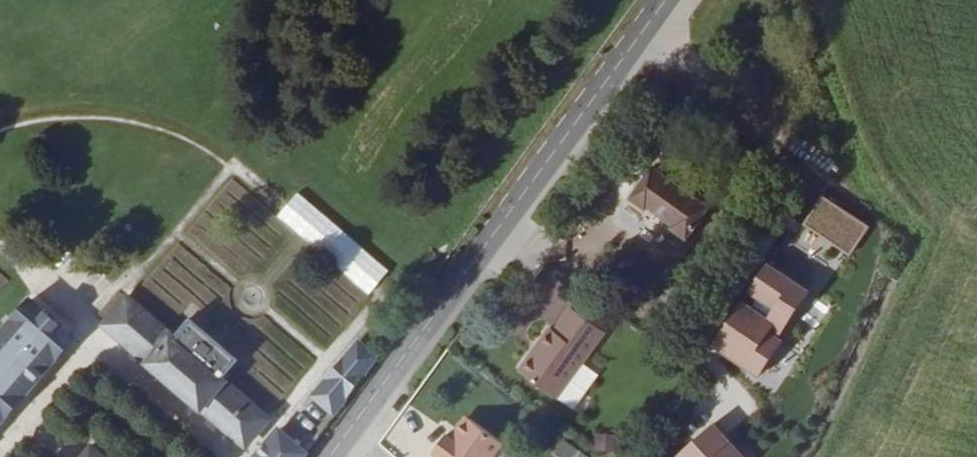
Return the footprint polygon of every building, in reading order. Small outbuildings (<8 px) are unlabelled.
[(632,161),(611,196),(657,232),(680,200),(667,189),(674,178),(653,163),(645,173),(632,161)] [(816,198),(792,247),(840,270),(864,220),(816,198)] [(539,331),(536,328),(524,345),(563,373),(611,307),(576,281),(559,305),(555,302),(543,319),(546,321),(539,331)] [(176,332),(129,295),(106,325),(248,438),(272,408),(225,371),(239,353),(220,339),(189,315),(176,332)] [(0,333),(0,426),(73,338),(28,301),(0,333)] [(543,319),(536,328),(539,331),(546,321),(543,319)] [(340,412),(379,354),(362,338),(319,396),(340,412)] [(456,414),(451,411),(438,429),(446,434),(434,450),(444,456),(481,456),(509,420),(476,396),(468,397),(462,407),(463,412),(459,417),(456,414)] [(710,420),(671,455),(673,456),(744,456),(710,420)] [(314,448),(279,422),(254,456),(307,456),(314,448)] [(594,452),(615,453),(616,434),(594,433),(594,452)] [(89,439),(73,456),(111,456),(89,439)]
